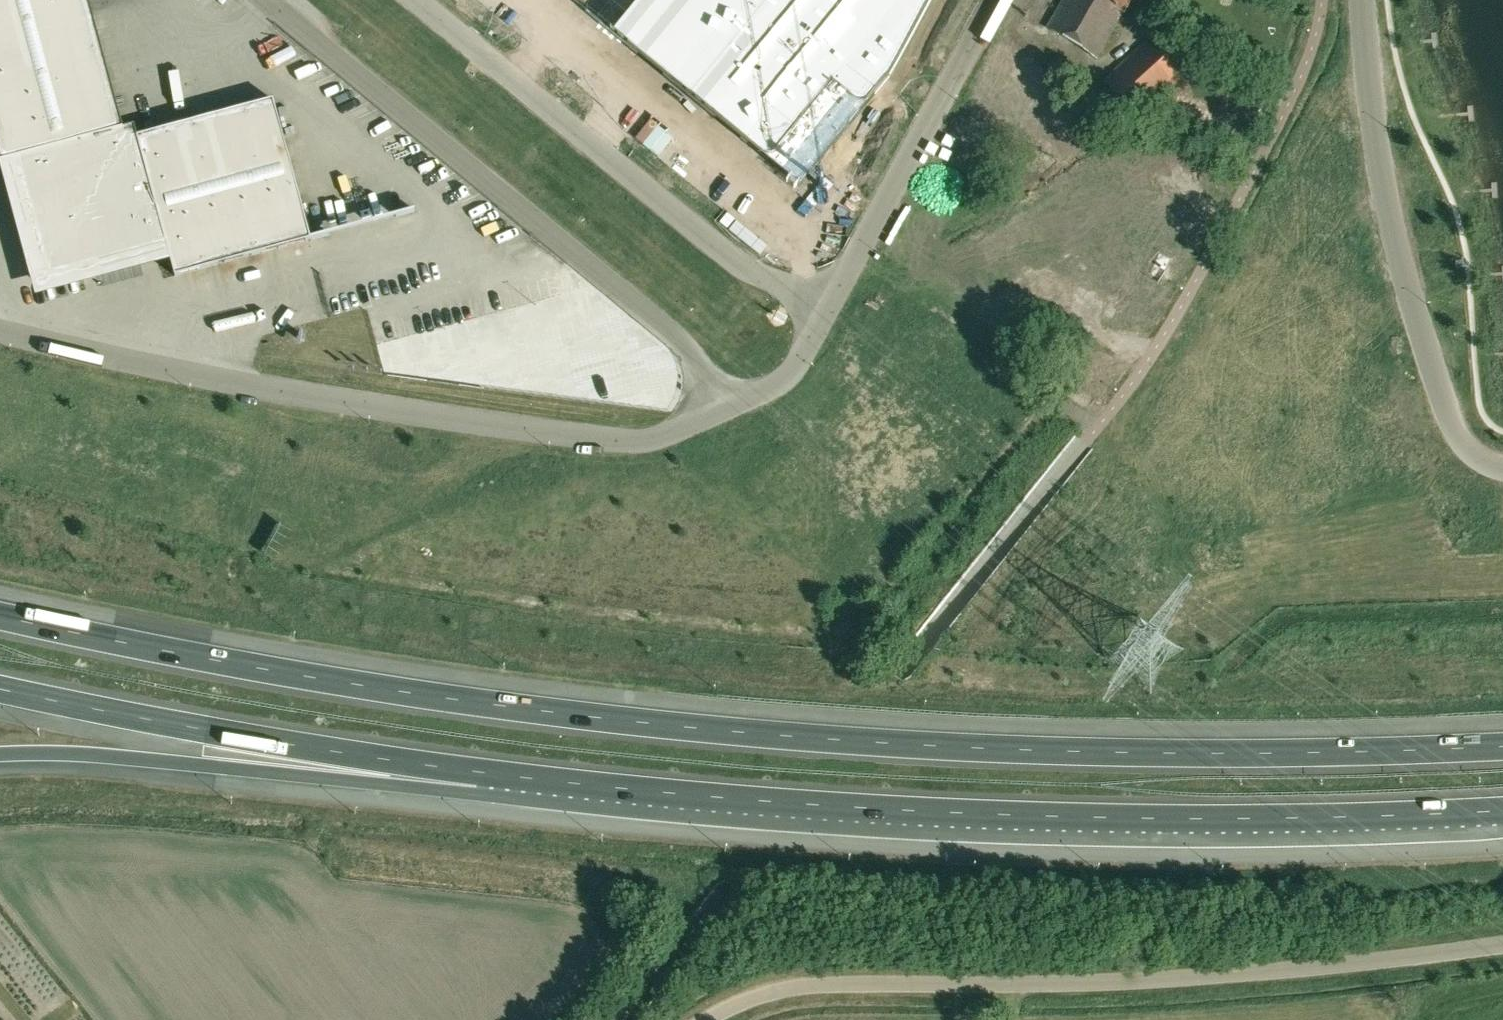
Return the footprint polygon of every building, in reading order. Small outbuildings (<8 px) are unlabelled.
[(166,242),(175,276),(311,239),(273,99),(138,136),(134,125),(123,128),(89,0),(0,0),(0,161),(18,157),(49,273),(80,265),(82,272),(93,269),(91,262),(166,242)] [(795,183),(889,75),(928,0),(571,0),(795,183)] [(1122,12),(1123,13),(1131,0),(1064,0),(1048,28),(1096,56),(1122,12)] [(1104,81),(1138,117),(1179,78),(1146,43),(1104,81)]
